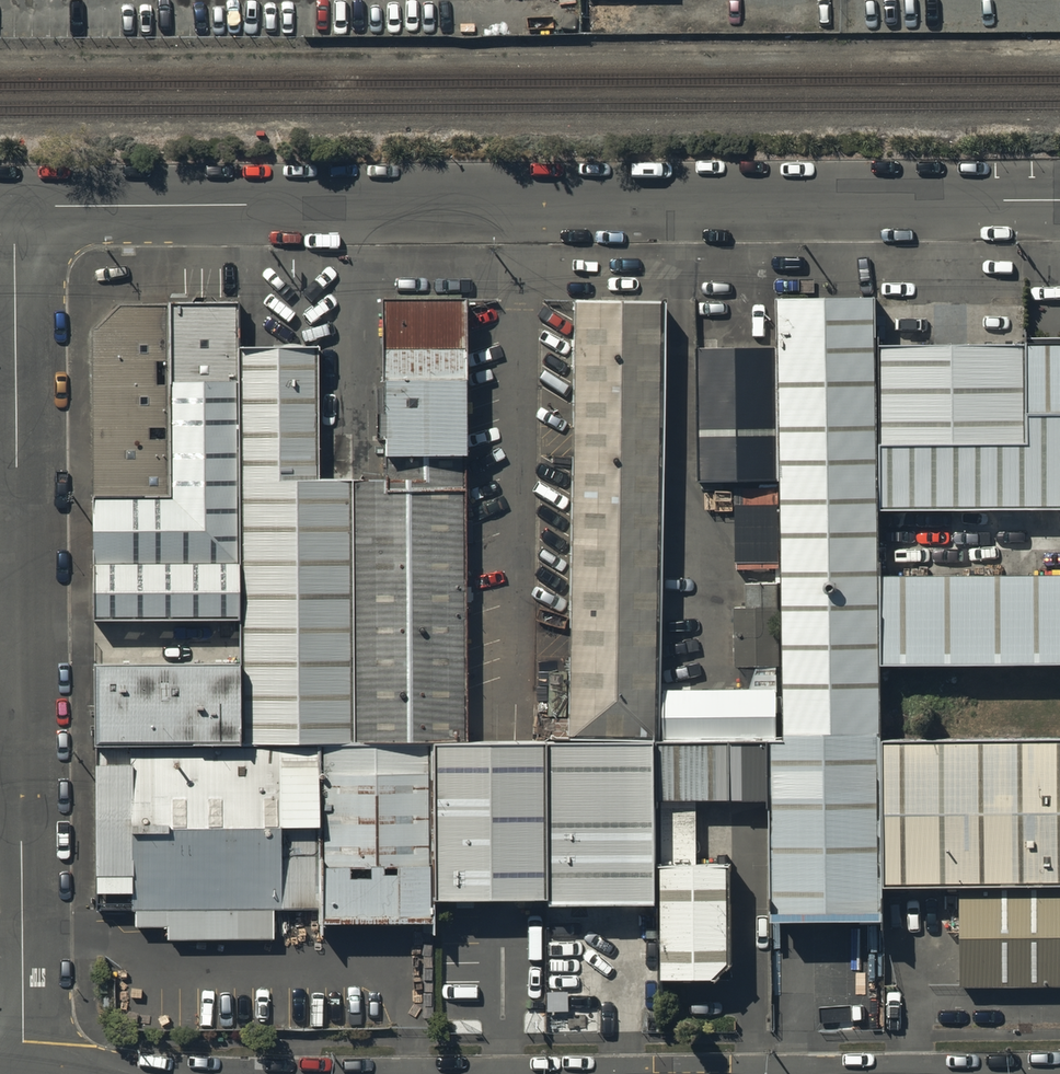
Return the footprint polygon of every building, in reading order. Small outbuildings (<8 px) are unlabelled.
[(643,293),(559,294),(561,754),(645,753),(643,293)] [(356,749),(470,749),(466,311),(383,312),(384,492),(355,492),(356,749)] [(871,744),(869,313),(773,313),(775,744),(871,744)] [(116,319),(92,341),(92,628),(236,627),(235,319),(116,319)] [(1026,358),(1027,426),(1059,426),(1059,358),(1026,358)] [(353,494),(317,495),(316,359),(238,360),(240,756),(354,755),(353,494)] [(1024,359),(875,360),(875,456),(1024,455),(1024,359)] [(769,360),(693,361),(694,493),(769,492),(769,360)] [(875,458),(875,521),(1059,521),(1059,429),(1026,429),(1026,458),(875,458)] [(874,589),(875,676),(1059,675),(1059,589),(874,589)] [(238,679),(91,680),(91,757),(238,757),(238,679)] [(874,750),(768,750),(769,922),(874,921),(874,750)] [(878,755),(879,898),(1059,897),(1059,754),(878,755)] [(764,756),(656,756),(657,812),(764,812),(764,756)] [(537,757),(433,758),(434,913),(538,912),(537,757)] [(652,757),(543,758),(544,916),(653,915),(652,757)] [(430,760),(325,760),(325,939),(430,939),(430,760)] [(165,954),(273,954),(273,920),(322,920),(321,761),(92,762),(93,921),(130,921),(130,937),(165,937),(165,954)] [(692,816),(657,816),(658,990),(725,989),(724,871),(692,871),(692,816)] [(957,902),(958,992),(1059,992),(1059,901),(957,902)]
